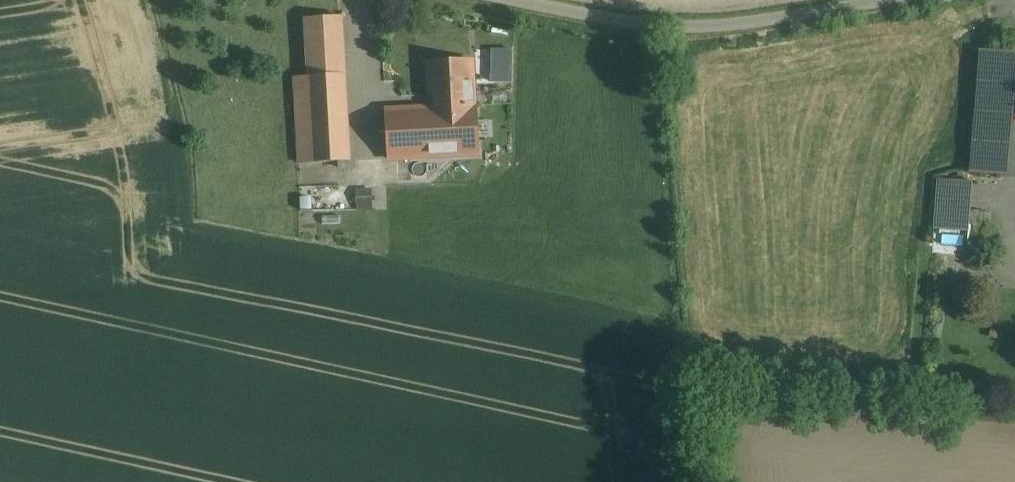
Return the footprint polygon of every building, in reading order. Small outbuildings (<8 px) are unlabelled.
[(307,19),(310,77),(346,75),(342,17),(307,19)] [(977,112),(1006,115),(1013,53),(982,52),(977,112)] [(431,108),(474,106),(471,63),(429,65),(431,108)] [(351,161),(346,75),(310,77),(295,78),(301,163),(351,161)] [(431,108),(386,110),(389,160),(477,155),(475,106),(474,106),(431,108)] [(1006,115),(977,112),(971,173),(1002,175),(1006,115)] [(972,182),(938,179),(934,229),(968,231),(972,182)] [(992,210),(975,210),(975,223),(991,223),(992,210)]
